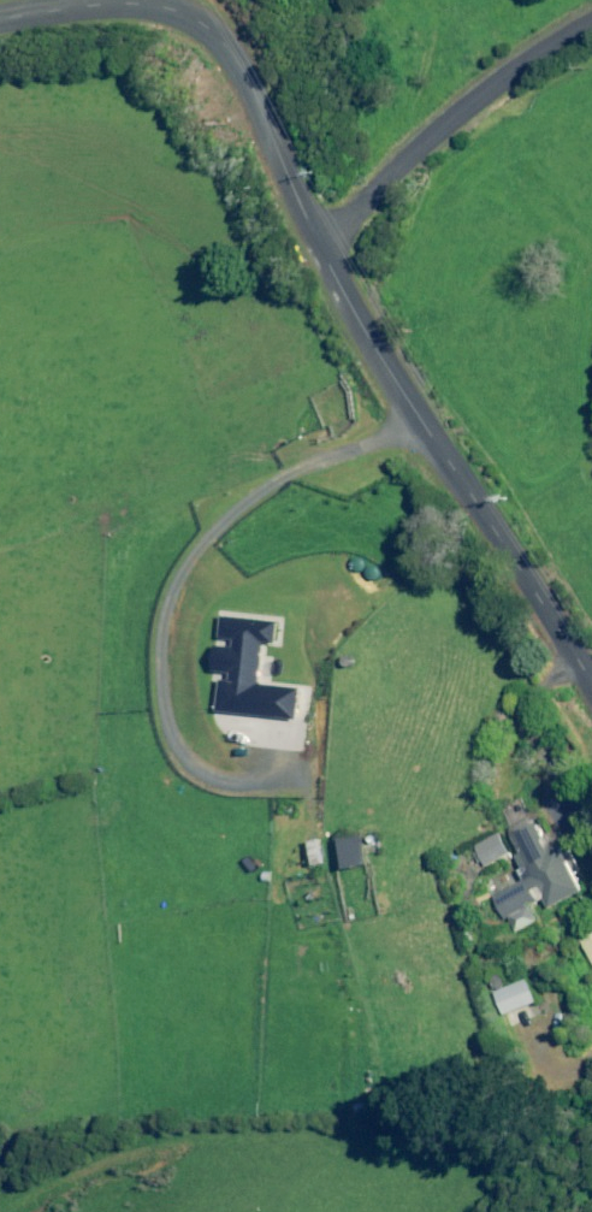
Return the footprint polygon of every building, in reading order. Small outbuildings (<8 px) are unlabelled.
[(300,688),(261,684),(265,640),(279,642),(281,621),(228,616),(225,637),(238,639),(237,644),(221,642),(218,672),(236,673),(235,680),(228,680),(225,709),(297,717),(300,688)] [(492,897),(501,917),(508,914),(515,931),(518,929),(535,921),(528,905),(542,899),(546,908),(580,892),(553,833),(542,838),(534,822),(508,834),(523,866),(515,869),(522,883),(492,897)] [(508,853),(498,833),(472,846),(482,866),(508,853)] [(371,865),(366,835),(344,839),(349,868),(371,865)] [(579,942),(591,967),(591,935),(579,942)] [(538,1001),(529,979),(496,992),(505,1015),(538,1001)]
